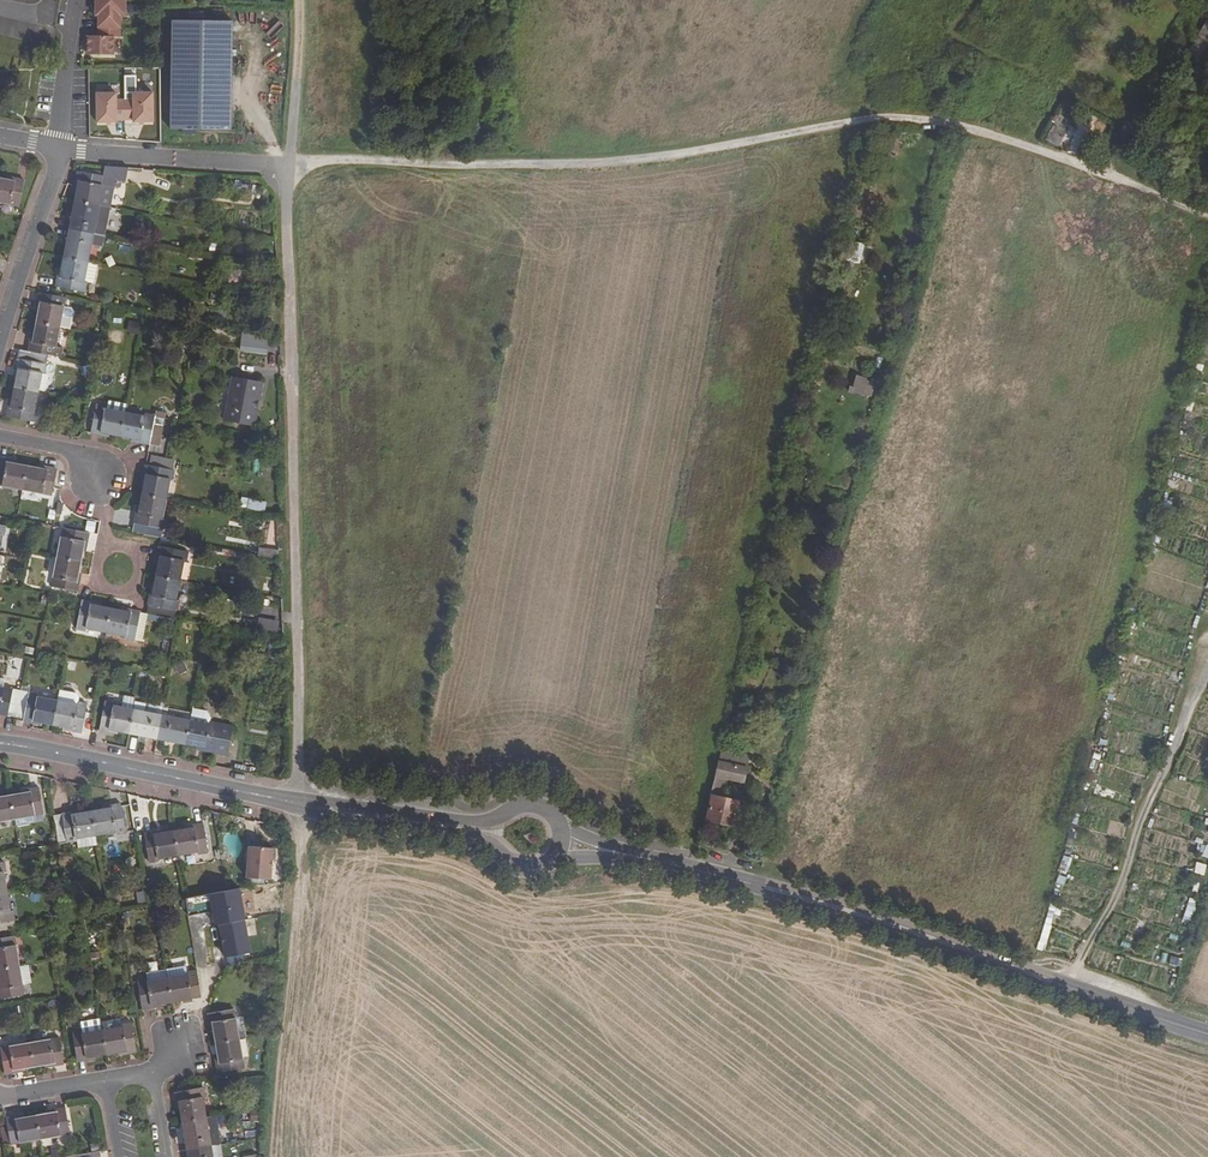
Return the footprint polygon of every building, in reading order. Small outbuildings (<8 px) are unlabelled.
[(125,0),(96,0),(96,15),(99,15),(120,15),(125,15),(125,0)] [(120,28),(120,19),(99,19),(99,28),(120,28)] [(1207,65),(1207,20),(1204,19),(1188,57),(1207,65)] [(231,130),(233,21),(173,20),(171,129),(231,130)] [(113,55),(114,34),(120,34),(120,28),(99,28),(99,36),(88,36),(88,55),(113,55)] [(405,80),(393,80),(392,89),(392,97),(404,97),(405,80)] [(127,120),(126,100),(118,100),(118,93),(98,93),(98,123),(118,122),(118,120),(127,120)] [(155,122),(154,93),(135,93),(135,100),(126,100),(127,120),(135,120),(135,122),(155,122)] [(1071,131),(1059,125),(1051,141),(1063,146),(1071,131)] [(75,188),(72,201),(108,208),(114,179),(124,181),(127,168),(102,166),(100,177),(75,172),(73,187),(75,188)] [(17,208),(21,182),(7,179),(6,181),(0,180),(0,205),(17,208)] [(72,201),(67,230),(102,237),(108,208),(72,201)] [(67,230),(61,258),(85,263),(89,243),(101,246),(102,237),(67,230)] [(864,261),(867,243),(854,241),(851,259),(864,261)] [(234,242),(231,254),(248,257),(250,245),(234,242)] [(56,272),(53,287),(82,293),(84,281),(91,283),(95,265),(85,263),(61,258),(58,273),(56,272)] [(141,265),(140,272),(147,274),(148,266),(141,265)] [(229,271),(226,288),(245,292),(248,275),(229,271)] [(38,309),(35,323),(59,327),(69,329),(72,313),(70,310),(63,308),(65,299),(38,294),(35,308),(38,309)] [(29,335),(26,352),(53,357),(59,327),(35,323),(32,335),(29,335)] [(241,334),(238,351),(264,356),(267,338),(241,334)] [(202,335),(200,345),(214,348),(216,338),(202,335)] [(41,374),(45,356),(26,352),(17,350),(15,358),(12,372),(15,372),(12,388),(36,393),(39,373),(41,374)] [(871,396),(875,379),(853,374),(849,391),(871,396)] [(258,384),(229,378),(227,390),(231,390),(227,412),(223,411),(220,422),(250,428),(258,384)] [(5,404),(3,417),(31,423),(34,413),(32,412),(36,393),(12,388),(9,404),(5,404)] [(231,390),(227,390),(223,411),(227,412),(231,390)] [(1185,401),(1183,425),(1191,426),(1193,401),(1185,401)] [(93,404),(88,432),(102,435),(103,433),(118,436),(123,412),(104,409),(104,406),(93,404)] [(123,412),(118,436),(133,439),(133,441),(148,444),(153,415),(142,413),(142,416),(123,412)] [(153,415),(148,444),(157,446),(163,419),(164,414),(154,412),(153,415)] [(150,456),(148,466),(171,470),(173,460),(150,456)] [(21,490),(25,466),(9,463),(9,460),(0,458),(0,485),(21,490)] [(143,480),(140,495),(164,499),(168,479),(171,480),(172,470),(171,470),(148,466),(144,465),(141,479),(143,480)] [(25,466),(21,490),(50,495),(55,469),(41,466),(40,469),(25,466)] [(135,509),(131,533),(160,539),(164,520),(160,519),(164,499),(140,495),(138,509),(135,509)] [(241,496),(238,507),(264,512),(266,501),(241,496)] [(95,532),(96,521),(86,520),(85,531),(95,532)] [(61,529),(55,557),(79,562),(81,547),(84,547),(87,534),(61,529)] [(256,546),(254,556),(275,560),(277,551),(256,546)] [(156,562),(154,576),(178,580),(181,561),(183,562),(185,553),(156,547),(153,561),(156,562)] [(55,557),(50,587),(76,592),(79,577),(76,577),(79,562),(55,557)] [(148,590),(145,605),(174,610),(176,600),(174,599),(178,580),(154,576),(150,591),(148,590)] [(79,601),(73,629),(84,631),(85,629),(104,633),(109,609),(93,606),(93,604),(79,601)] [(109,609),(104,633),(122,637),(122,639),(132,641),(138,614),(139,612),(124,610),(124,612),(109,609)] [(138,614),(132,641),(140,643),(144,622),(146,615),(138,614)] [(1198,625),(1207,628),(1207,619),(1201,617),(1198,625)] [(14,717),(19,691),(0,688),(0,715),(14,717)] [(19,691),(14,717),(19,719),(19,722),(33,724),(34,722),(50,726),(55,702),(35,698),(35,694),(19,691)] [(76,703),(76,698),(74,694),(57,691),(55,702),(75,706),(76,703)] [(131,710),(132,704),(133,698),(120,696),(118,708),(131,710)] [(79,734),(85,704),(76,703),(75,706),(55,702),(50,726),(64,729),(64,731),(79,734)] [(102,702),(96,731),(110,734),(110,732),(126,735),(131,710),(118,708),(110,706),(111,703),(102,702)] [(132,704),(131,710),(158,716),(160,709),(132,704)] [(739,704),(733,728),(745,730),(751,707),(739,704)] [(160,709),(158,716),(188,722),(189,715),(160,709)] [(188,722),(182,747),(197,750),(196,752),(223,758),(230,728),(208,723),(209,718),(205,711),(191,709),(189,722),(188,722)] [(131,710),(126,735),(153,740),(158,716),(131,710)] [(158,716),(153,740),(182,747),(188,722),(158,716)] [(721,751),(719,762),(748,768),(750,757),(721,751)] [(719,762),(716,775),(730,778),(745,781),(748,768),(719,762)] [(768,762),(767,771),(776,773),(778,763),(768,762)] [(716,775),(711,795),(714,795),(725,798),(730,778),(716,775)] [(15,819),(44,814),(39,788),(25,790),(25,793),(10,795),(15,819)] [(15,819),(10,795),(0,797),(0,822),(15,819)] [(714,795),(709,821),(737,827),(743,801),(725,798),(714,795)] [(126,832),(121,804),(107,806),(107,809),(92,812),(96,835),(116,832),(116,834),(126,832)] [(76,811),(53,815),(58,844),(77,841),(76,838),(96,835),(92,812),(77,814),(76,811)] [(45,821),(44,814),(15,819),(16,826),(45,821)] [(208,853),(203,824),(189,827),(189,829),(174,832),(178,856),(198,852),(199,854),(208,853)] [(159,832),(144,834),(149,863),(159,861),(158,859),(178,856),(174,832),(159,834),(159,832)] [(98,845),(96,835),(76,838),(77,841),(78,848),(98,845)] [(1198,844),(1197,856),(1207,857),(1207,845),(1198,844)] [(246,878),(270,880),(273,848),(249,846),(246,878)] [(1196,861),(1193,872),(1203,875),(1206,865),(1196,861)] [(240,889),(184,896),(186,914),(214,910),(220,956),(249,953),(240,889)] [(14,920),(12,910),(10,911),(6,891),(0,893),(0,923),(14,920)] [(136,892),(138,904),(146,903),(144,891),(136,892)] [(1165,895),(1163,901),(1176,906),(1179,900),(1165,895)] [(1189,924),(1197,900),(1189,897),(1181,922),(1189,924)] [(174,903),(158,905),(159,913),(175,911),(174,903)] [(1036,948),(1044,950),(1058,907),(1051,904),(1036,948)] [(19,966),(14,937),(0,939),(0,969),(19,966)] [(1170,956),(1169,964),(1180,965),(1181,957),(1170,956)] [(0,969),(0,999),(24,995),(19,966),(0,969)] [(207,971),(197,972),(196,971),(186,973),(185,966),(166,969),(167,979),(169,991),(171,1002),(187,1000),(187,1002),(202,1000),(200,993),(210,991),(207,971)] [(148,982),(167,979),(166,969),(146,972),(147,979),(148,982)] [(137,981),(142,1010),(157,1007),(156,1005),(171,1002),(169,991),(167,979),(148,982),(147,979),(137,981)] [(213,1027),(215,1043),(239,1038),(235,1018),(234,1009),(208,1013),(210,1027),(213,1027)] [(247,1038),(243,1017),(235,1018),(239,1038),(247,1038)] [(72,1033),(77,1062),(92,1059),(91,1057),(107,1054),(102,1031),(101,1023),(100,1019),(81,1022),(82,1031),(72,1033)] [(101,1023),(102,1031),(107,1054),(122,1052),(122,1054),(137,1052),(131,1023),(121,1025),(120,1020),(101,1023)] [(29,1043),(34,1067),(49,1064),(50,1067),(64,1064),(60,1038),(29,1043)] [(239,1038),(215,1043),(218,1058),(216,1058),(218,1073),(244,1068),(239,1038)] [(18,1069),(34,1067),(29,1043),(0,1048),(5,1074),(19,1072),(18,1069)] [(203,1088),(175,1092),(177,1107),(179,1107),(182,1122),(206,1118),(203,1098),(205,1098),(203,1088)] [(52,1113),(36,1115),(40,1139),(70,1134),(66,1108),(52,1111),(52,1113)] [(250,1121),(260,1121),(260,1111),(250,1110),(250,1121)] [(40,1139),(36,1115),(21,1118),(21,1116),(6,1118),(8,1125),(11,1144),(40,1139)] [(211,1146),(219,1145),(215,1116),(206,1118),(211,1146)] [(182,1122),(187,1150),(211,1146),(206,1118),(182,1122)] [(4,1145),(11,1144),(8,1125),(1,1127),(4,1145)] [(92,1153),(100,1151),(99,1143),(90,1144),(92,1153)] [(221,1144),(219,1145),(211,1146),(213,1156),(223,1156),(221,1144)] [(188,1156),(213,1156),(211,1146),(187,1150),(188,1156)]
